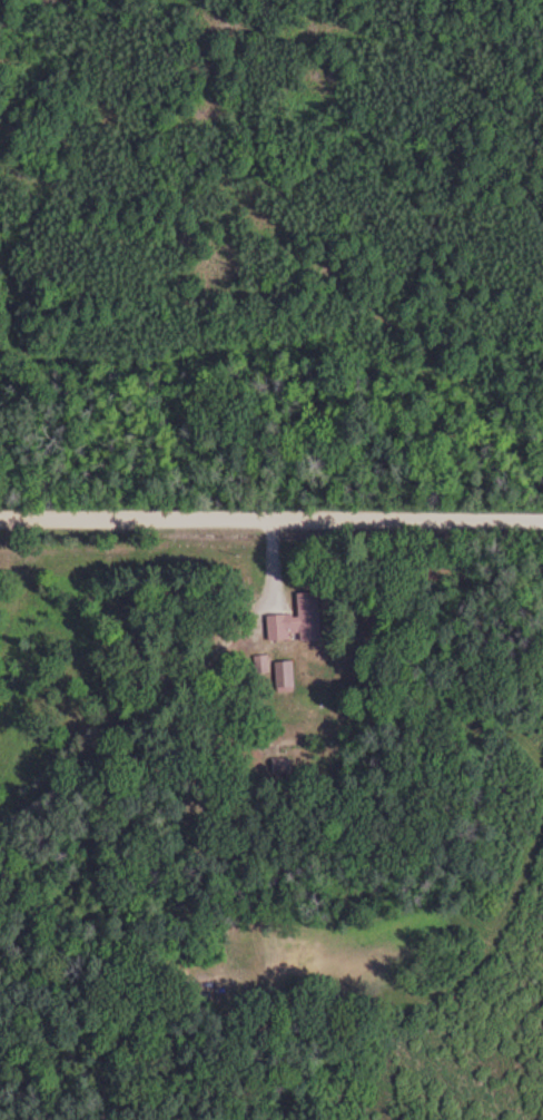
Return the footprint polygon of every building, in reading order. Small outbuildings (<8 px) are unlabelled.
[(320,592),(298,592),(299,614),(269,615),(269,642),(321,640),(320,592)] [(269,672),(268,656),(255,657),(257,673),(269,672)] [(294,661),(277,661),(277,690),(294,690),(294,661)]
